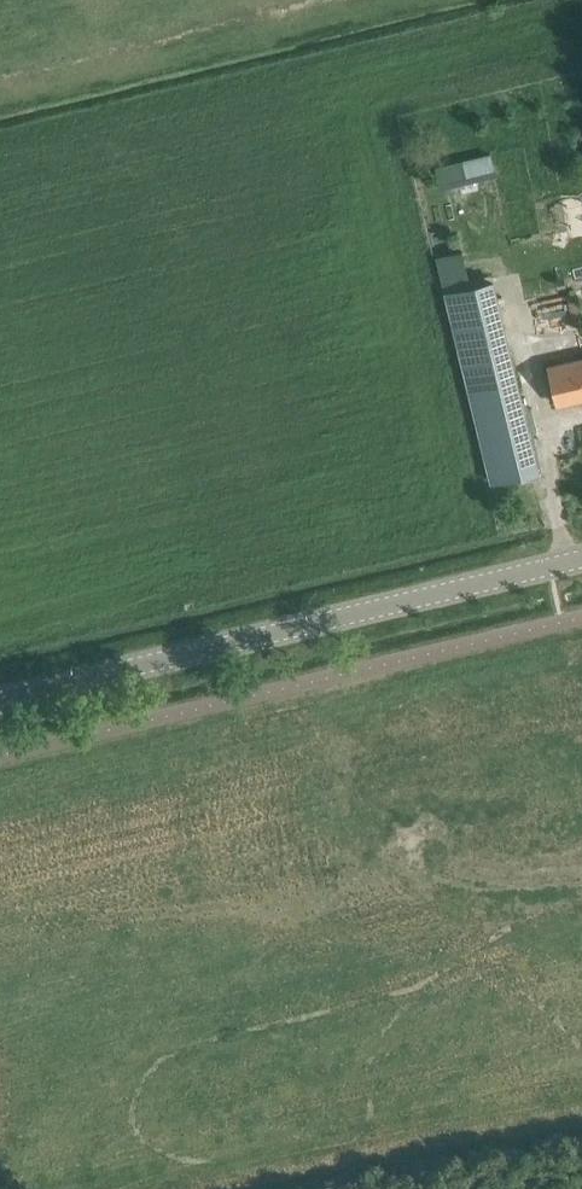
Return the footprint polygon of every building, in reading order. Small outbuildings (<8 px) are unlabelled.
[(493,169),(489,153),(435,166),(438,182),(493,169)] [(539,469),(533,445),(494,280),(446,292),(492,480),(539,469)] [(552,379),(557,402),(581,397),(581,363),(550,371),(552,379)]
